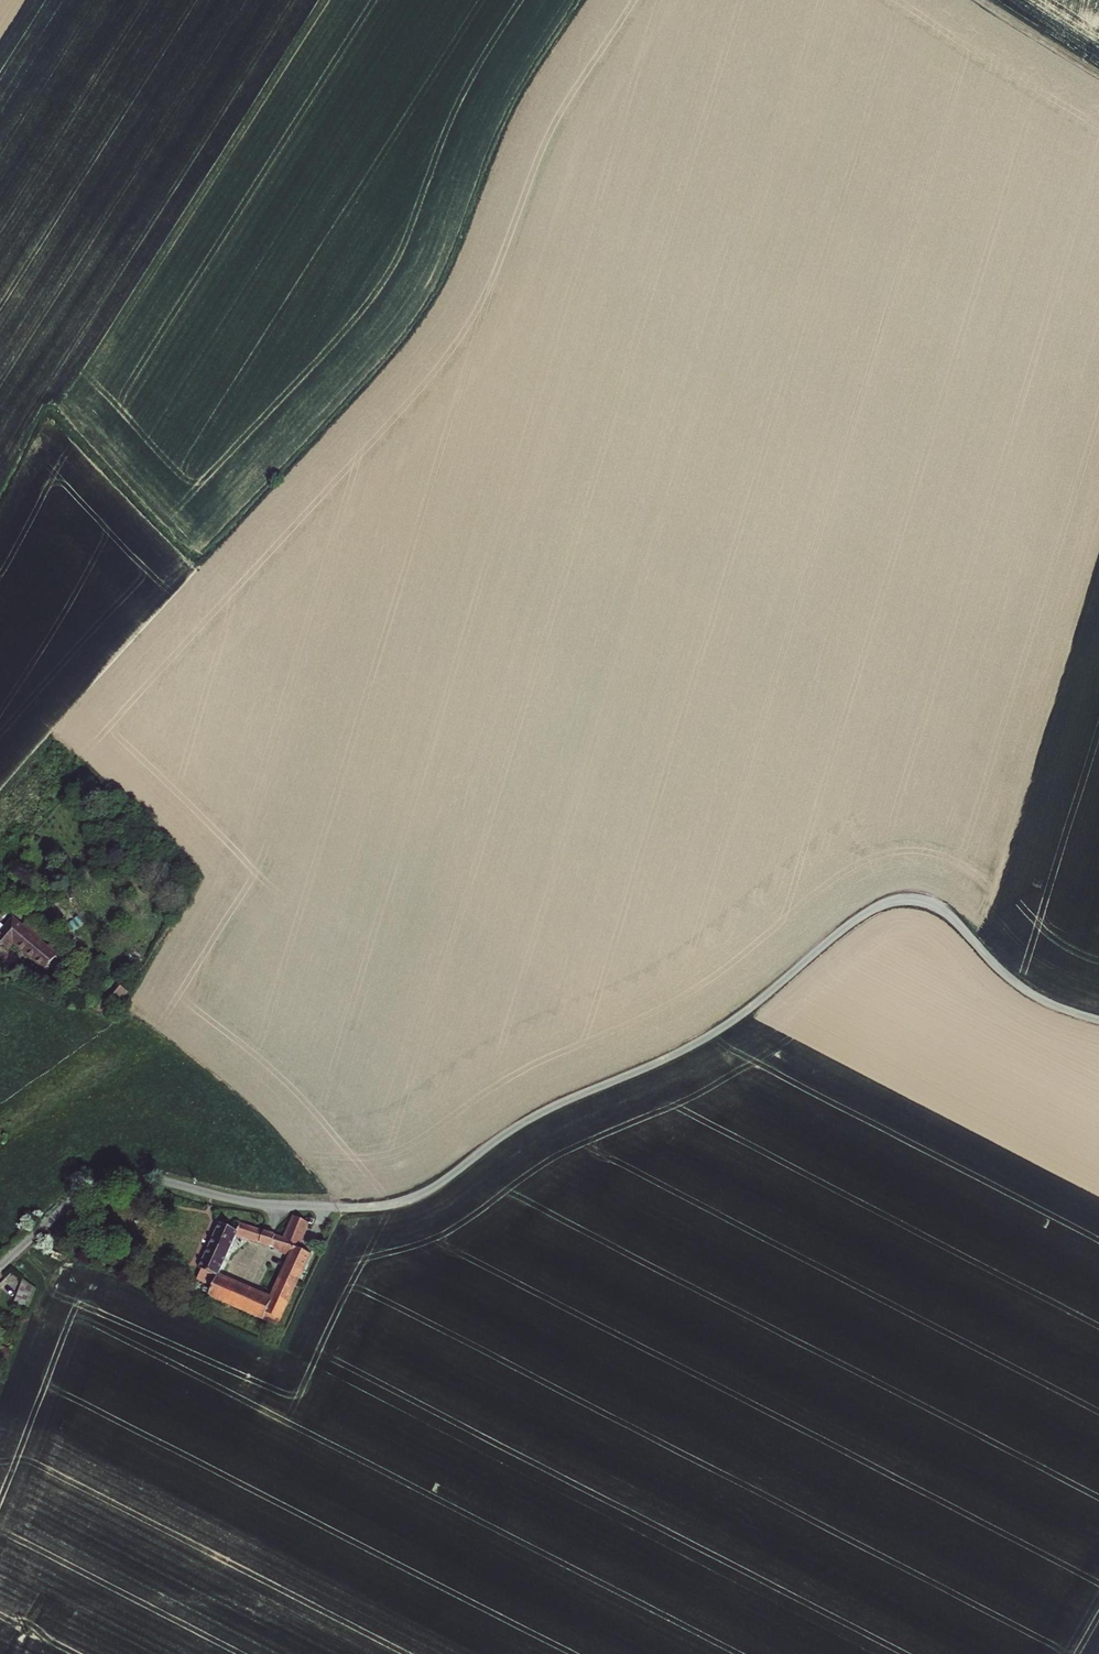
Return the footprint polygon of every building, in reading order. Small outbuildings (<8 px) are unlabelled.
[(0,933),(0,944),(9,951),(14,946),(45,972),(58,956),(57,955),(48,947),(42,942),(22,926),(13,918),(0,933)] [(27,921),(22,926),(42,942),(46,936),(27,921)] [(51,942),(48,947),(57,955),(61,950),(51,942)] [(283,1236),(274,1233),(270,1246),(278,1250),(278,1252),(288,1256),(271,1294),(221,1271),(235,1236),(237,1231),(218,1222),(198,1266),(202,1268),(217,1274),(212,1286),(207,1295),(279,1327),(311,1253),(300,1247),(309,1223),(308,1222),(292,1215),(283,1236)] [(237,1231),(235,1236),(259,1243),(259,1242),(263,1229),(240,1222),(237,1231)] [(263,1229),(259,1242),(270,1246),(274,1233),(275,1232),(264,1229),(263,1229)] [(65,1256),(53,1251),(51,1257),(62,1262),(65,1256)] [(217,1274),(202,1268),(197,1279),(212,1286),(217,1274)] [(23,1279),(14,1301),(30,1307),(36,1288),(23,1279)] [(2,1346),(0,1351),(0,1357),(8,1360),(12,1349),(2,1346)]
